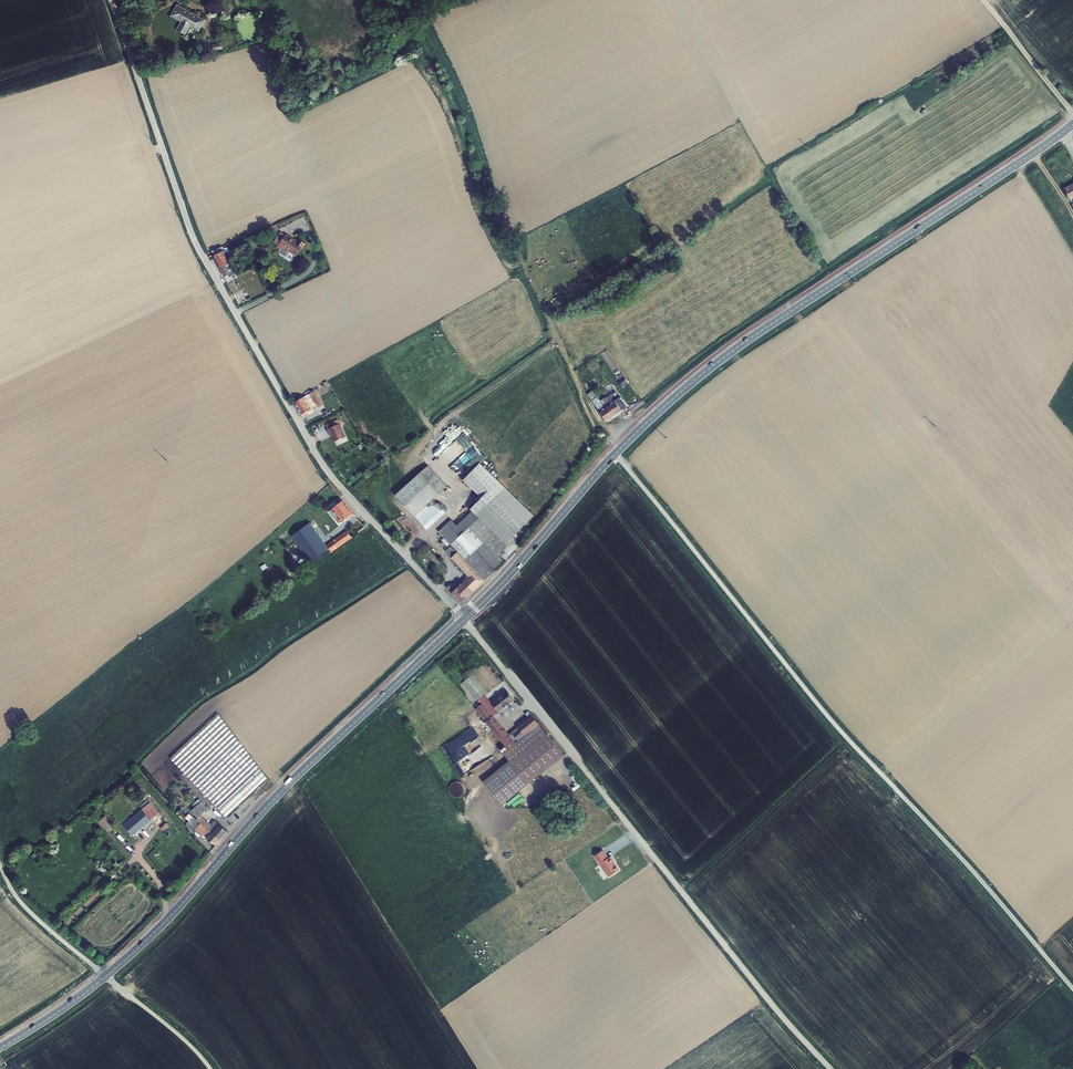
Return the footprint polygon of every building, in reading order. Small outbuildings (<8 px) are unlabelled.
[(204,21),(177,5),(171,16),(181,22),(177,30),(185,35),(190,27),(198,31),(204,21)] [(221,42),(213,45),(214,51),(222,49),(221,42)] [(1064,188),(1070,200),(1072,199),(1072,183),(1064,188)] [(297,243),(286,235),(277,247),(281,250),(280,252),(285,256),(288,252),(289,250),(297,256),(305,243),(300,239),(297,243)] [(214,256),(217,261),(230,254),(228,249),(224,251),(222,247),(212,251),(214,256)] [(238,251),(233,253),(234,256),(238,264),(243,262),(238,251)] [(217,261),(219,266),(229,262),(228,259),(234,256),(233,253),(230,254),(217,261)] [(229,276),(235,274),(229,262),(219,266),(224,277),(228,275),(229,276)] [(251,265),(238,272),(240,275),(253,269),(251,265)] [(256,277),(253,269),(240,275),(240,276),(239,277),(242,283),(256,277)] [(604,380),(600,384),(607,393),(610,390),(609,389),(611,388),(604,380)] [(588,394),(591,399),(596,395),(598,394),(594,390),(588,394)] [(295,402),(302,415),(307,412),(308,413),(311,411),(311,409),(317,406),(317,407),(322,404),(314,391),(295,402)] [(622,410),(627,407),(617,392),(609,398),(619,412),(622,410)] [(617,414),(619,412),(609,398),(607,399),(605,397),(600,401),(612,417),(617,414)] [(608,420),(612,417),(600,401),(598,402),(595,398),(592,400),(600,412),(605,420),(608,420)] [(345,437),(339,424),(327,429),(329,433),(330,433),(334,442),(345,437)] [(474,444),(463,458),(468,462),(479,448),(474,444)] [(395,496),(414,517),(433,500),(439,494),(446,487),(427,467),(420,474),(395,496)] [(504,487),(476,515),(493,533),(493,532),(505,544),(533,517),(504,487)] [(445,512),(433,500),(414,517),(426,530),(445,512)] [(354,514),(343,501),(331,510),(338,519),(342,524),(354,514)] [(335,521),(338,519),(331,510),(329,512),(335,521)] [(493,532),(493,533),(476,515),(472,511),(457,526),(452,520),(439,531),(454,549),(485,581),(504,562),(499,557),(502,552),(507,546),(505,544),(493,532)] [(312,565),(331,553),(327,545),(310,523),(292,537),(312,565)] [(331,553),(352,538),(347,531),(327,545),(331,553)] [(461,603),(485,581),(454,549),(448,554),(470,576),(455,590),(450,585),(447,588),(461,603)] [(466,677),(472,673),(468,669),(463,673),(466,677)] [(462,684),(476,700),(478,699),(485,693),(487,692),(472,675),(462,684)] [(510,703),(515,699),(512,695),(509,692),(506,689),(502,692),(502,691),(495,697),(491,701),(498,711),(499,712),(504,708),(504,707),(510,702),(510,703)] [(493,714),(494,715),(498,711),(491,701),(485,694),(478,699),(482,703),(483,703),(492,715),(493,714)] [(475,709),(507,748),(515,742),(509,734),(494,715),(493,714),(492,715),(483,703),(482,703),(475,709)] [(268,778),(218,714),(170,758),(226,817),(268,778)] [(539,723),(532,714),(529,717),(517,726),(518,726),(524,735),(538,723),(539,723)] [(563,754),(538,723),(524,735),(507,748),(502,752),(509,760),(483,781),(502,805),(563,754)] [(515,742),(524,735),(518,726),(509,734),(515,742)] [(448,755),(467,745),(462,735),(443,745),(448,755)] [(452,783),(450,785),(449,788),(449,791),(450,793),(452,796),(454,797),(457,798),(460,797),(462,796),(464,794),(465,792),(466,789),(465,787),(464,784),(462,782),(460,781),(457,781),(454,782),(452,783)] [(208,808),(201,801),(195,807),(191,811),(197,818),(200,815),(208,808)] [(151,819),(159,812),(151,802),(123,825),(133,835),(152,820),(151,819)] [(107,831),(113,826),(106,815),(99,821),(107,831)] [(197,818),(196,819),(221,840),(228,831),(214,820),(211,824),(200,815),(197,818)] [(216,845),(221,840),(196,819),(193,816),(192,817),(189,821),(186,825),(192,833),(196,829),(216,845)] [(163,831),(169,825),(167,823),(161,829),(163,831)] [(124,843),(128,839),(119,831),(115,835),(124,843)] [(594,856),(600,864),(609,877),(619,869),(614,861),(615,861),(611,856),(609,857),(604,849),(594,856)] [(117,872),(122,867),(119,864),(114,869),(117,872)]
